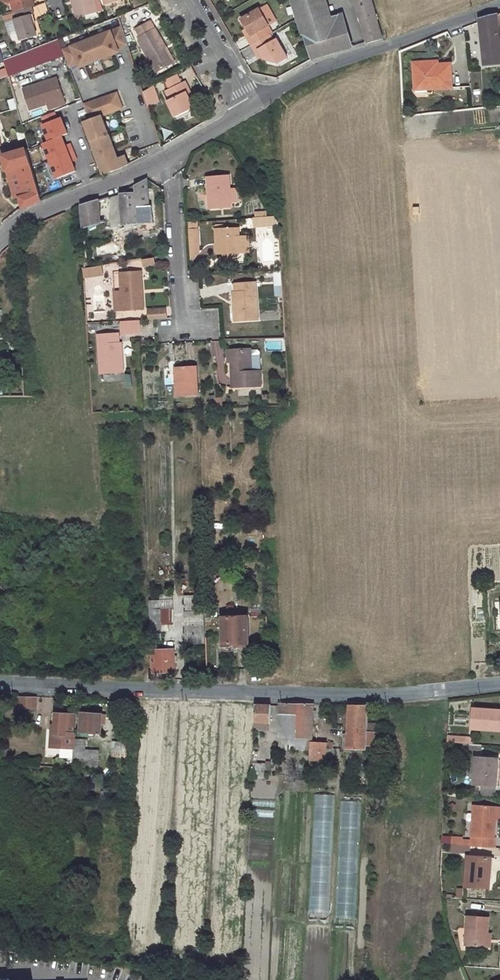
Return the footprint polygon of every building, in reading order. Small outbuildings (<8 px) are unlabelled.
[(13,11),(15,10),(30,5),(33,4),(31,0),(10,0),(13,11)] [(76,18),(80,17),(75,0),(70,0),(76,18)] [(80,17),(96,12),(93,0),(75,0),(80,17)] [(303,34),(318,29),(316,22),(330,17),(325,0),(292,0),(303,34)] [(355,3),(366,43),(382,38),(371,0),(354,0),(355,3)] [(35,35),(29,15),(33,14),(30,5),(15,10),(17,17),(14,18),(20,39),(35,35)] [(269,33),(265,25),(268,24),(259,8),(241,18),(246,26),(250,34),(246,36),(251,43),(269,33)] [(334,52),(327,28),(333,25),(334,29),(345,25),(341,14),(330,17),(316,22),(318,29),(303,34),(311,60),(334,52)] [(480,18),(480,22),(484,66),(499,64),(499,47),(497,14),(496,14),(480,18)] [(150,22),(135,31),(140,38),(138,42),(157,74),(171,65),(163,50),(166,48),(150,22)] [(333,25),(327,28),(334,52),(352,46),(345,25),(334,29),(333,25)] [(123,26),(93,37),(100,56),(115,50),(113,47),(119,45),(128,41),(123,26)] [(269,33),(251,43),(255,51),(258,49),(264,58),(278,62),(287,57),(276,38),(273,39),(269,33)] [(93,37),(63,48),(65,54),(69,64),(78,60),(84,58),(85,61),(100,56),(93,37)] [(59,38),(27,50),(33,66),(65,54),(63,48),(59,38)] [(166,48),(163,50),(171,65),(175,63),(166,48)] [(27,50),(4,59),(5,61),(9,75),(33,66),(27,50)] [(437,66),(426,67),(425,63),(412,64),(414,85),(426,84),(426,90),(451,88),(449,65),(437,66)] [(98,65),(89,68),(91,75),(100,72),(98,65)] [(56,78),(23,89),(29,106),(45,100),(45,103),(63,97),(56,78)] [(185,83),(166,92),(171,101),(168,103),(176,119),(195,110),(190,101),(186,94),(190,92),(185,83)] [(146,106),(159,102),(154,86),(141,90),(146,106)] [(117,94),(84,105),(90,120),(102,116),(123,109),(117,94)] [(45,100),(29,106),(30,109),(45,103),(45,100)] [(39,143),(51,180),(61,177),(62,178),(75,174),(67,148),(65,148),(62,138),(68,136),(61,116),(56,117),(54,112),(37,118),(45,141),(39,143)] [(102,116),(85,122),(104,175),(122,168),(129,164),(124,155),(117,159),(102,116)] [(42,199),(27,149),(3,157),(7,170),(16,168),(25,195),(20,197),(20,198),(24,208),(42,199)] [(16,168),(7,170),(15,200),(20,198),(20,197),(25,195),(16,168)] [(228,175),(207,176),(209,207),(230,206),(228,175)] [(124,193),(121,194),(123,225),(153,223),(152,205),(148,205),(147,179),(124,191),(124,193)] [(99,200),(82,205),(84,226),(101,222),(99,200)] [(278,224),(273,217),(253,218),(253,229),(278,228),(278,224)] [(101,222),(84,226),(87,257),(110,256),(107,228),(105,221),(101,222)] [(196,221),(188,222),(190,245),(198,245),(196,221)] [(221,229),(215,230),(216,255),(223,254),(233,254),(239,253),(237,237),(237,228),(221,229)] [(247,236),(237,237),(239,253),(248,253),(247,236)] [(198,245),(190,245),(191,263),(199,253),(198,245)] [(233,254),(223,254),(223,264),(233,264),(233,254)] [(155,257),(142,259),(143,267),(157,265),(155,257)] [(100,265),(81,269),(83,278),(102,275),(100,265)] [(141,270),(121,271),(123,309),(143,309),(141,270)] [(280,271),(273,272),(274,296),(282,296),(280,271)] [(237,291),(234,291),(236,320),(258,320),(257,281),(236,281),(237,291)] [(166,319),(166,307),(145,308),(146,320),(166,319)] [(139,320),(119,321),(119,335),(140,334),(139,320)] [(157,338),(156,325),(144,325),(145,339),(157,338)] [(118,333),(97,334),(99,373),(122,372),(121,341),(118,341),(118,333)] [(232,349),(228,349),(228,362),(224,362),(224,375),(232,380),(232,387),(261,387),(261,371),(252,371),(251,348),(236,349),(236,347),(232,347),(232,349)] [(197,366),(175,366),(176,394),(198,395),(197,366)] [(163,631),(163,623),(173,623),(172,595),(162,595),(162,600),(150,600),(153,672),(175,671),(174,662),(177,662),(177,654),(174,655),(174,650),(162,651),(162,631),(163,631)] [(202,595),(185,595),(186,643),(204,643),(202,595)] [(222,643),(220,643),(220,649),(226,650),(231,650),(236,649),(237,643),(248,643),(248,617),(222,617),(222,643)] [(280,703),(279,737),(310,738),(312,704),(280,703)] [(254,705),(254,722),(270,723),(270,705),(254,705)] [(349,705),(347,734),(367,735),(367,725),(369,705),(349,705)] [(490,715),(491,711),(475,709),(473,730),(499,732),(499,716),(490,715)] [(53,733),(53,736),(70,736),(72,715),(54,713),(54,716),(51,716),(50,732),(53,733)] [(80,714),(79,733),(100,734),(100,725),(105,726),(105,715),(80,714)] [(53,736),(52,748),(53,748),(69,749),(74,749),(74,740),(76,715),(72,715),(70,736),(53,736)] [(367,735),(366,746),(378,747),(378,725),(367,725),(367,735)] [(343,734),(342,749),(366,751),(366,746),(367,735),(347,734),(343,734)] [(279,737),(278,747),(310,748),(310,742),(310,738),(279,737)] [(74,749),(73,756),(84,757),(84,740),(74,740),(74,749)] [(113,742),(111,757),(125,757),(126,743),(113,742)] [(310,748),(309,759),(326,760),(326,758),(334,758),(334,743),(310,742),(310,748)] [(53,748),(53,755),(69,756),(69,749),(53,748)] [(476,758),(474,786),(481,786),(495,788),(497,770),(499,771),(499,760),(476,758)] [(252,763),(251,778),(269,779),(270,764),(257,763),(252,763)] [(481,786),(481,795),(495,797),(495,788),(481,786)] [(313,795),(308,924),(329,924),(333,795),(313,795)] [(355,930),(359,801),(339,801),(335,930),(355,930)] [(498,808),(473,806),(470,847),(495,848),(496,830),(498,808)] [(451,845),(460,846),(461,838),(450,837),(450,845),(451,845)] [(495,870),(491,870),(492,857),(466,856),(464,886),(490,887),(490,879),(494,880),(495,870)] [(486,948),(487,934),(488,918),(466,916),(464,946),(486,948)]
